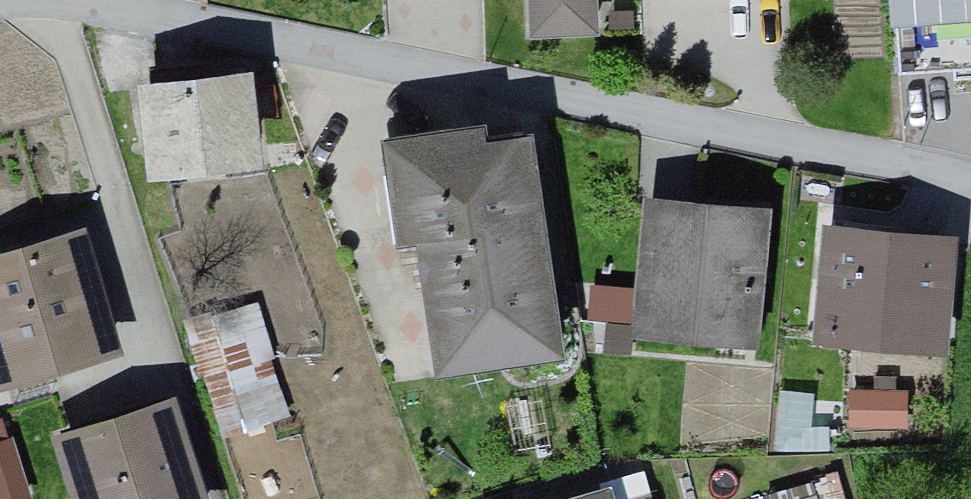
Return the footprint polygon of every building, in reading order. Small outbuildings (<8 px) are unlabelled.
[(536,32),(600,29),(599,0),(534,0),(536,32)] [(884,30),(970,23),(970,0),(882,0),(884,30)] [(266,78),(150,89),(160,189),(276,177),(266,78)] [(483,128),(392,139),(404,229),(422,226),(438,343),(548,329),(523,135),(485,140),(483,128)] [(767,218),(651,207),(640,329),(756,340),(767,218)] [(946,243),(833,232),(824,330),(936,341),(946,243)] [(0,267),(0,395),(4,407),(131,367),(92,239),(0,267)] [(275,372),(242,387),(256,420),(290,405),(275,372)] [(910,400),(848,400),(848,442),(910,442),(910,400)] [(56,442),(72,498),(217,498),(188,403),(56,442)]
